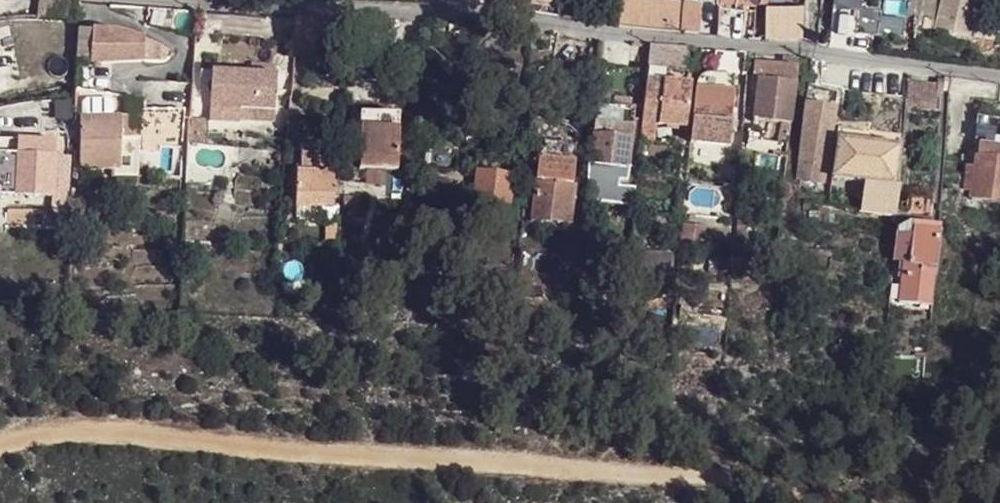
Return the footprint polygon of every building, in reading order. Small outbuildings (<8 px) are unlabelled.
[(41,0),(40,0),(38,25),(69,26),(77,34),(78,33),(79,4),(41,0)] [(619,28),(699,36),(702,8),(685,6),(628,0),(619,0),(619,28)] [(690,0),(686,0),(685,6),(702,8),(703,1),(690,0)] [(921,0),(914,0),(914,2),(909,2),(908,15),(920,16),(921,0)] [(920,16),(919,23),(934,27),(934,28),(968,36),(976,3),(976,0),(921,0),(920,16)] [(976,3),(999,8),(999,0),(976,0),(976,3)] [(802,42),(803,9),(763,9),(763,41),(802,42)] [(719,17),(718,39),(753,42),(756,16),(718,11),(718,15),(719,17)] [(320,19),(297,19),(296,30),(295,54),(319,53),(320,19)] [(125,37),(78,33),(77,68),(144,65),(144,42),(125,37)] [(691,52),(651,47),(649,69),(689,72),(691,52)] [(748,56),(716,53),(715,78),(736,80),(745,80),(748,56)] [(758,120),(797,125),(801,60),(786,59),(785,68),(756,65),(754,81),(759,82),(758,120)] [(658,123),(689,126),(692,87),(688,86),(689,72),(649,69),(644,136),(656,137),(658,123)] [(281,79),(216,75),(214,110),(244,112),(243,124),(278,126),(279,114),(281,79)] [(715,78),(709,76),(703,79),(699,83),(699,89),(736,92),(736,80),(715,78)] [(909,109),(938,111),(940,81),(911,77),(909,109)] [(736,92),(699,89),(694,142),(732,146),(733,131),(736,131),(738,124),(734,124),(735,117),(736,92)] [(112,102),(79,94),(79,121),(83,121),(81,170),(113,172),(113,180),(139,181),(140,159),(140,152),(163,153),(175,153),(185,153),(186,119),(142,118),(111,117),(112,102)] [(600,165),(630,169),(637,107),(600,104),(595,155),(600,155),(600,165)] [(835,112),(808,106),(802,182),(826,184),(829,163),(826,163),(828,144),(832,143),(835,112)] [(244,112),(214,110),(213,131),(243,133),(243,124),(244,112)] [(843,118),(841,130),(903,138),(904,126),(843,118)] [(403,121),(365,119),(363,176),(400,177),(403,121)] [(979,119),(976,145),(981,145),(999,148),(999,122),(979,119)] [(210,122),(194,122),(193,148),(209,148),(210,122)] [(834,180),(895,188),(903,138),(841,130),(834,180)] [(644,136),(643,144),(656,145),(656,137),(644,136)] [(685,139),(668,137),(668,144),(684,146),(685,139)] [(578,144),(545,140),(542,160),(538,159),(536,180),(538,180),(534,220),(569,225),(578,144)] [(19,141),(19,156),(0,156),(0,196),(16,196),(16,198),(55,199),(55,159),(55,146),(55,142),(19,141)] [(981,145),(978,166),(970,165),(966,190),(974,192),(972,200),(999,204),(999,148),(981,145)] [(63,146),(55,146),(55,159),(62,159),(63,146)] [(150,159),(140,159),(139,181),(149,181),(150,159)] [(475,214),(510,218),(515,177),(479,173),(475,214)] [(298,197),(335,199),(335,175),(298,175),(298,197)] [(71,211),(71,189),(62,188),(62,211),(71,211)] [(335,208),(335,199),(298,197),(298,207),(335,208)] [(360,197),(343,197),(342,208),(343,208),(360,208),(360,197)] [(360,208),(343,208),(343,220),(360,221),(360,208)] [(828,209),(818,208),(817,223),(846,225),(847,214),(828,213),(828,209)] [(139,209),(139,221),(154,222),(154,209),(139,209)] [(169,223),(168,234),(177,235),(177,222),(169,223)] [(910,264),(914,229),(941,231),(941,226),(911,223),(898,228),(897,234),(894,262),(903,264),(910,264)] [(760,237),(761,228),(751,228),(750,236),(760,237)] [(910,264),(903,264),(900,300),(936,304),(938,268),(941,231),(914,229),(910,264)] [(166,248),(178,247),(179,240),(167,238),(166,248)] [(675,255),(634,254),(633,270),(673,272),(675,255)]
